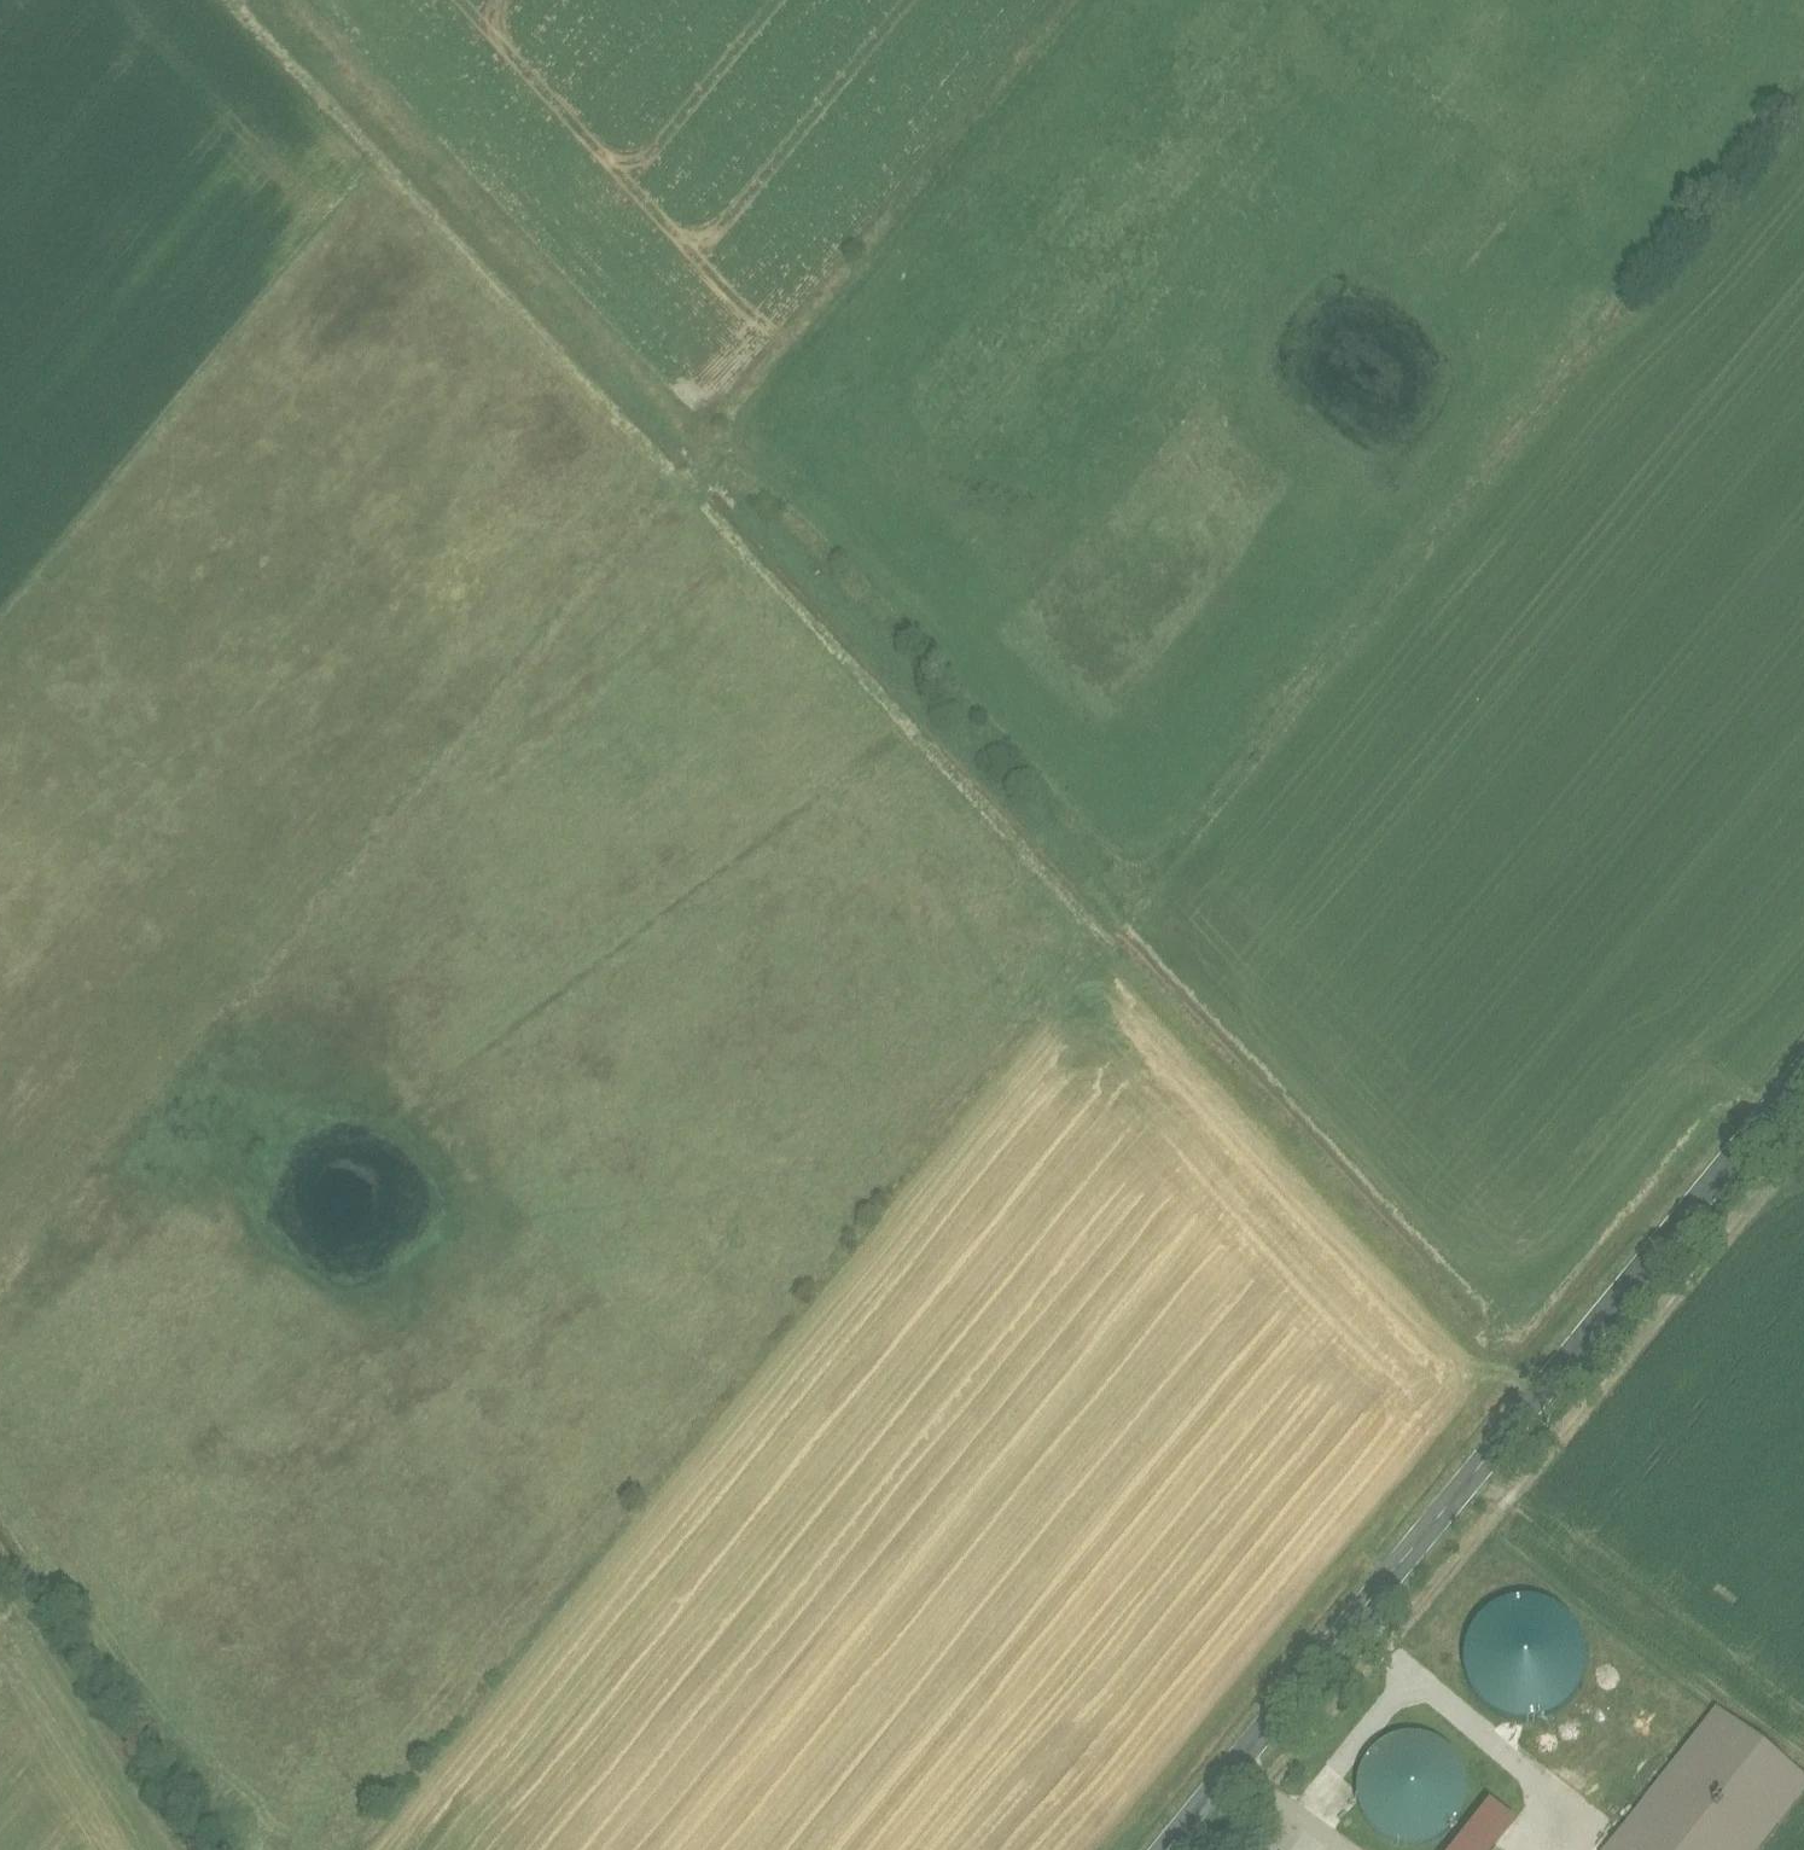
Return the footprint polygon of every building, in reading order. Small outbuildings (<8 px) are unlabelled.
[(1476,1719),(1575,1711),(1565,1600),(1457,1609),(1462,1663),(1472,1662),(1476,1719)] [(1711,1714),(1612,1849),(1759,1849),(1803,1788),(1803,1782),(1711,1714)] [(1469,1767),(1375,1730),(1340,1818),(1419,1849),(1436,1849),(1469,1767)] [(1477,1805),(1445,1849),(1490,1849),(1507,1826),(1477,1805)]
